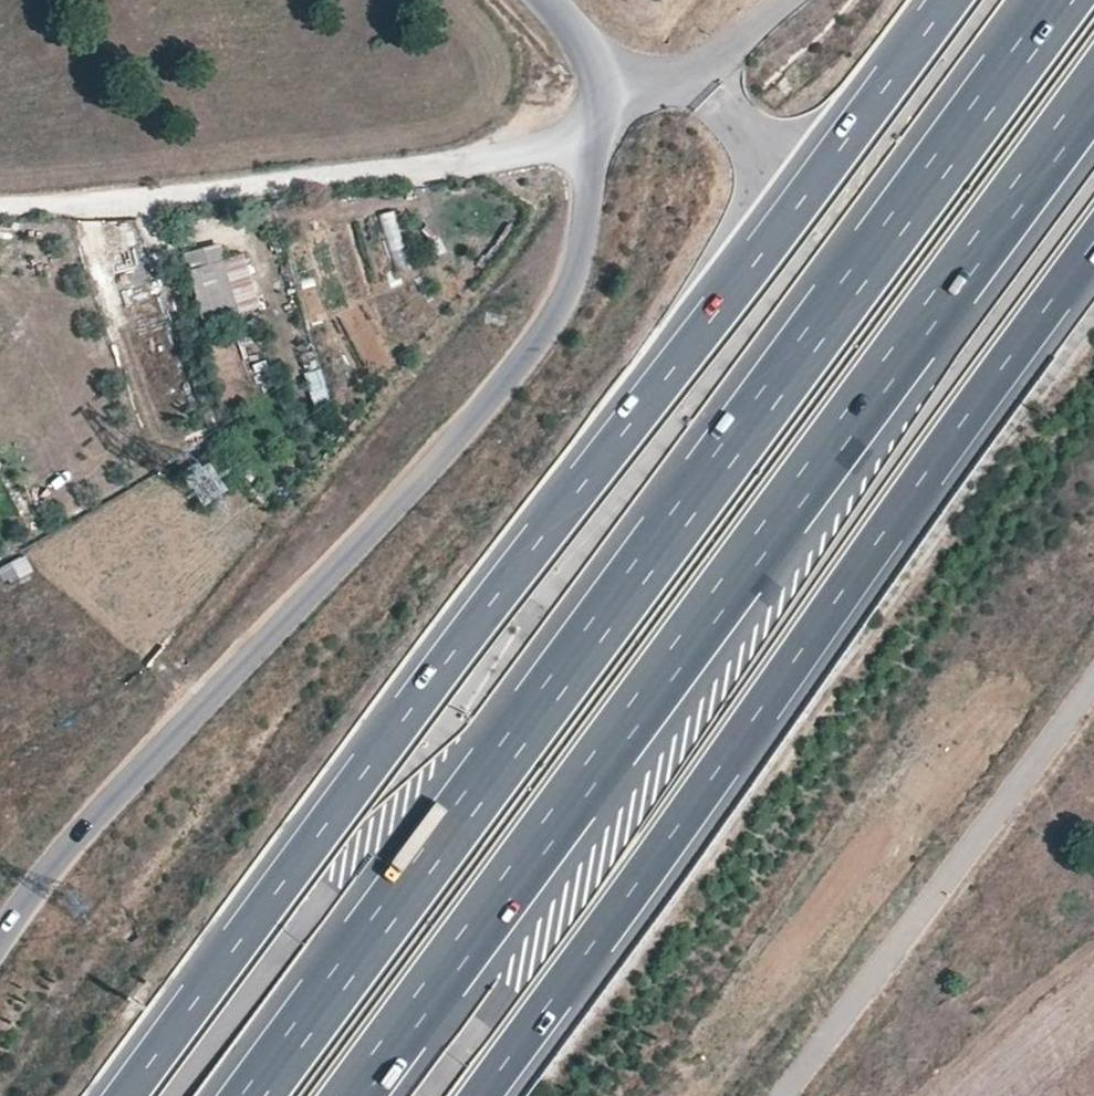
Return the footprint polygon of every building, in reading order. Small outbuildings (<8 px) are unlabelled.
[(400,211),(382,213),(390,272),(407,269),(400,211)] [(186,257),(190,271),(222,262),(218,248),(186,257)] [(190,271),(205,323),(237,314),(222,262),(190,271)] [(303,364),(314,408),(330,404),(319,360),(303,364)] [(26,557),(3,568),(12,586),(35,574),(26,557)]
